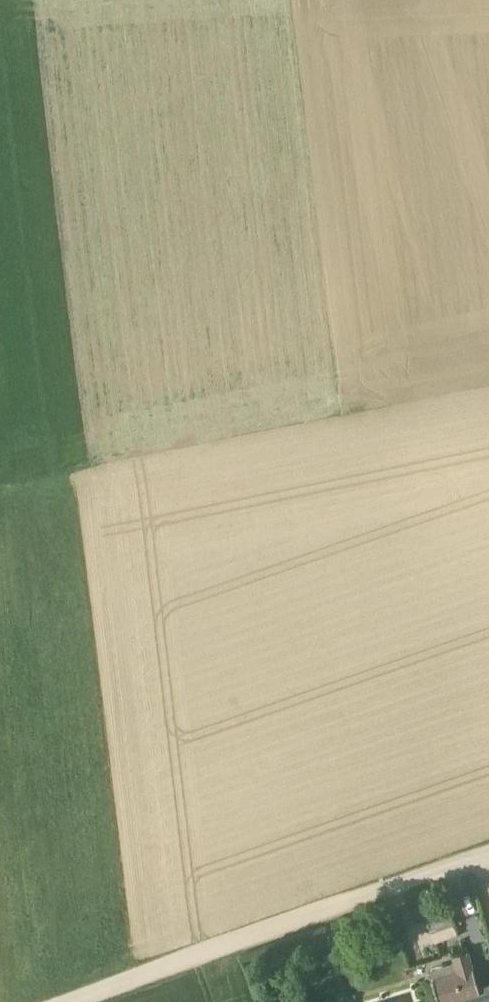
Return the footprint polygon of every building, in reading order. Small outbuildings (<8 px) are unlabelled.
[(451,914),(446,916),(428,922),(435,942),(457,935),(451,914)] [(480,986),(475,966),(473,967),(469,950),(454,953),(459,971),(434,978),(441,1001),(444,1001),(462,997),(463,1001),(488,1001),(488,984),(480,986)] [(279,997),(280,1001),(297,1001),(294,993),(279,997)]
